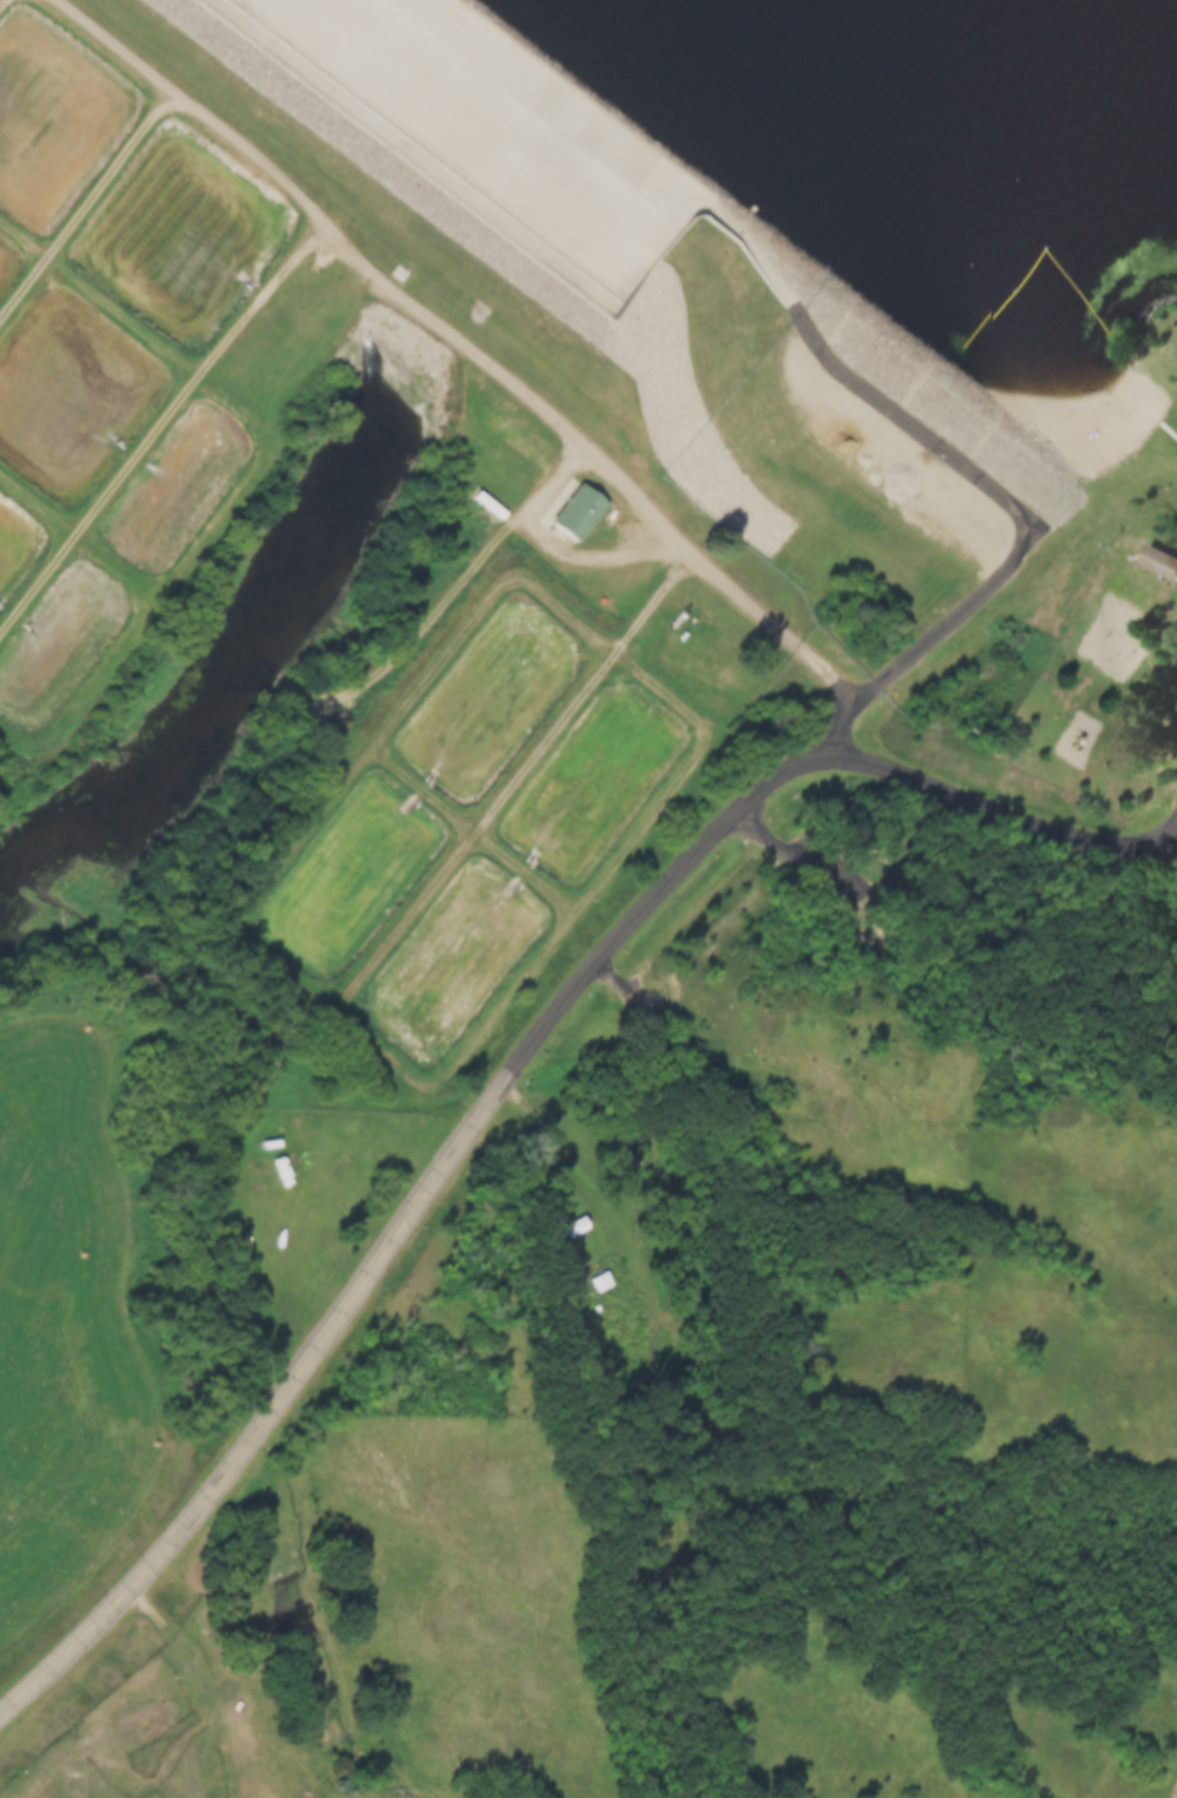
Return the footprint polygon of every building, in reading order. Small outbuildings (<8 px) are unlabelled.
[(582,542),(610,503),(581,483),(553,522),(582,542)] [(1153,543),(1176,555),(1176,580),(1143,563),(1153,543)] [(591,1227),(585,1217),(565,1227),(571,1238),(591,1227)] [(592,1278),(598,1293),(614,1286),(609,1272),(592,1278)]
